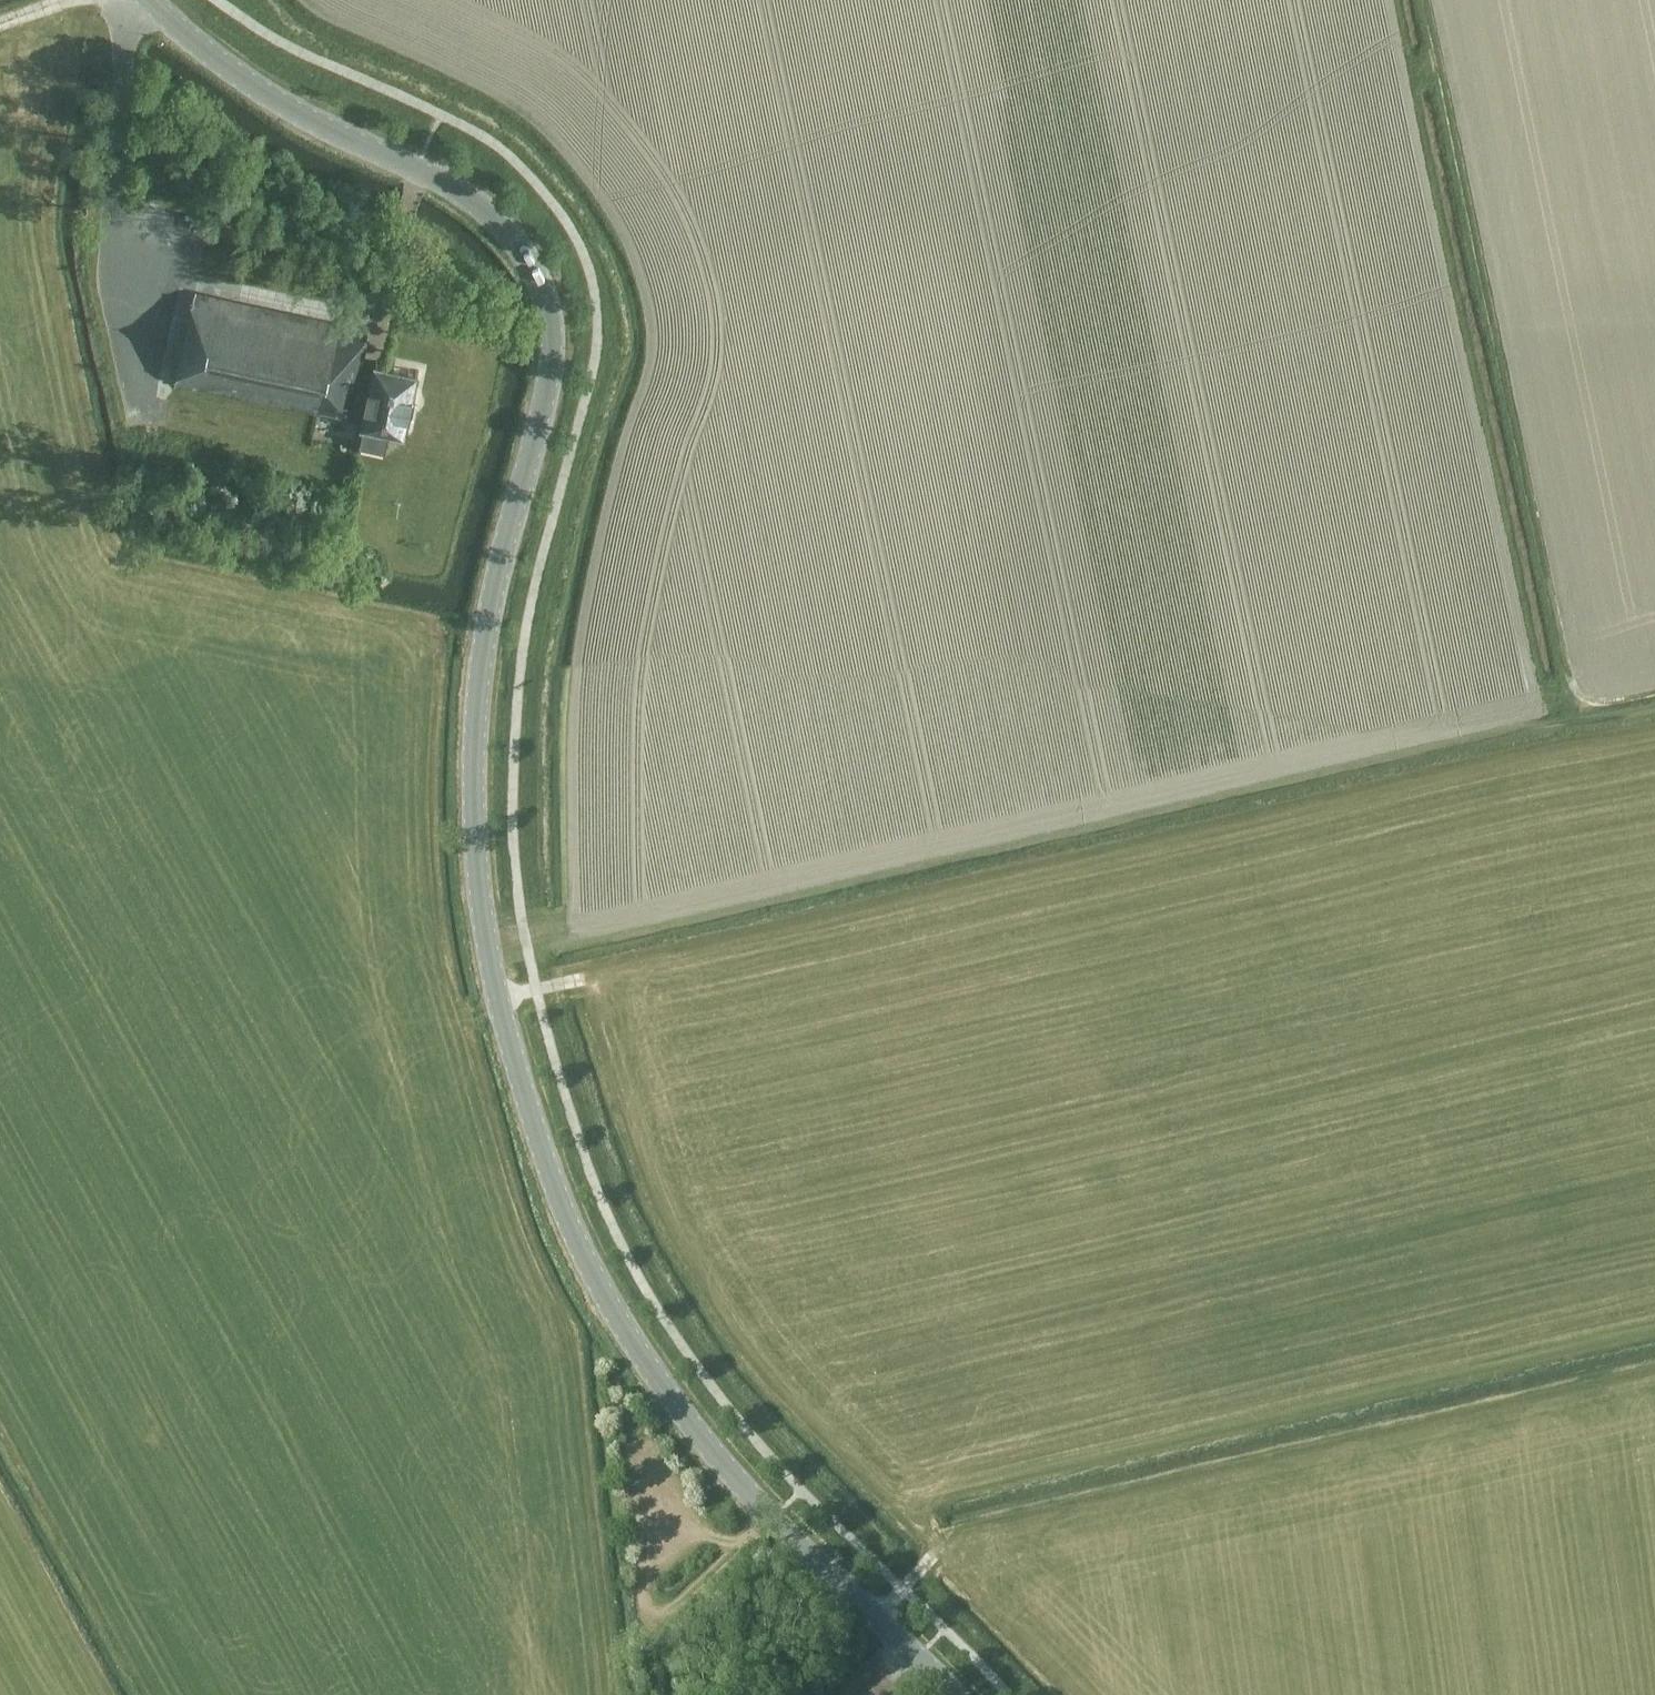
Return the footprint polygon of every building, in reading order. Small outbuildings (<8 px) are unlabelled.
[(412,406),(415,390),(410,389),(415,365),(375,356),(371,373),(358,370),(365,335),(349,331),(350,327),(191,291),(173,379),(319,409),(320,406),(360,415),(358,421),(364,423),(360,439),(383,444),(387,426),(401,429),(406,404),(412,406)]
